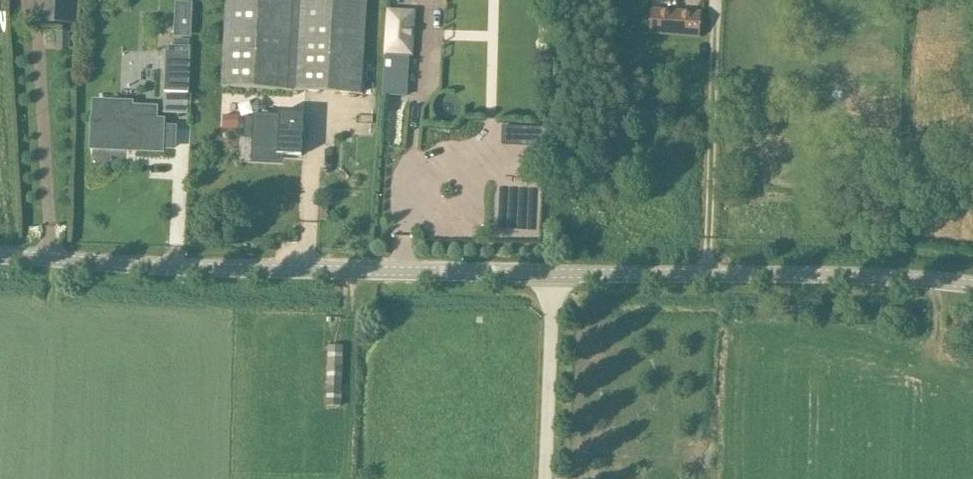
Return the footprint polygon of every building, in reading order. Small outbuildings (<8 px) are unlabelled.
[(79,0),(50,0),(49,22),(78,23),(79,0)] [(221,86),(288,90),(296,90),(362,94),(368,0),(226,0),(221,86)] [(174,1),(173,35),(192,36),(193,1),(174,1)] [(653,6),(652,32),(701,36),(702,9),(653,6)] [(389,54),(413,56),(416,11),(388,9),(384,54),(389,54)] [(190,40),(179,40),(179,46),(167,45),(164,92),(187,93),(190,40)] [(384,54),(381,96),(404,98),(406,59),(388,58),(389,54),(384,54)] [(92,116),(90,149),(162,152),(162,148),(174,149),(176,125),(163,124),(163,119),(158,119),(159,106),(134,105),(134,100),(122,100),(94,99),(93,116),(92,116)] [(245,117),(244,139),(258,139),(257,160),(279,161),(280,155),(302,156),(304,114),(280,113),(279,119),(245,117)] [(515,143),(532,142),(531,126),(514,127),(515,143)] [(341,403),(343,345),(328,345),(326,403),(341,403)]
